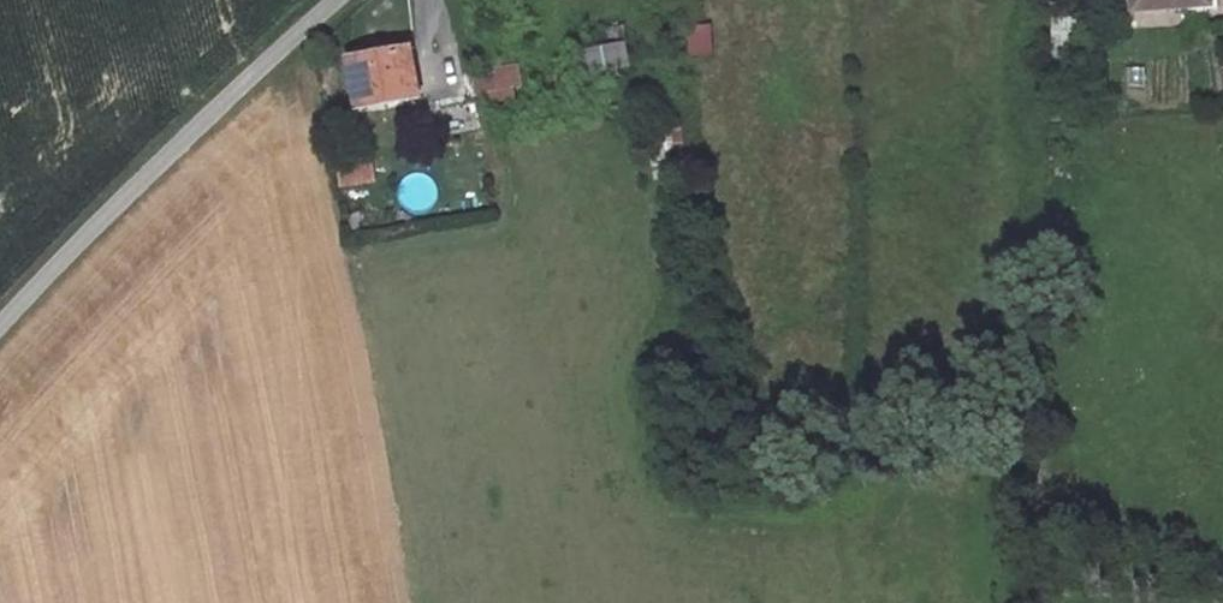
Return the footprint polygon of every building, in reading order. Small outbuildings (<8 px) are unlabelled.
[(1139,11),(1218,6),(1218,0),(1139,0),(1139,11)] [(1077,20),(1059,20),(1057,74),(1066,74),(1066,70),(1075,70),(1077,20)] [(689,25),(689,55),(714,55),(715,25),(689,25)] [(587,78),(633,65),(626,40),(580,52),(587,78)] [(384,54),(322,67),(330,115),(393,103),(384,54)] [(490,66),(454,72),(458,93),(494,84),(490,66)] [(458,93),(454,72),(446,74),(451,99),(459,97),(458,93)] [(495,89),(494,84),(458,93),(459,97),(495,89)] [(343,166),(346,183),(377,178),(374,161),(343,166)]
